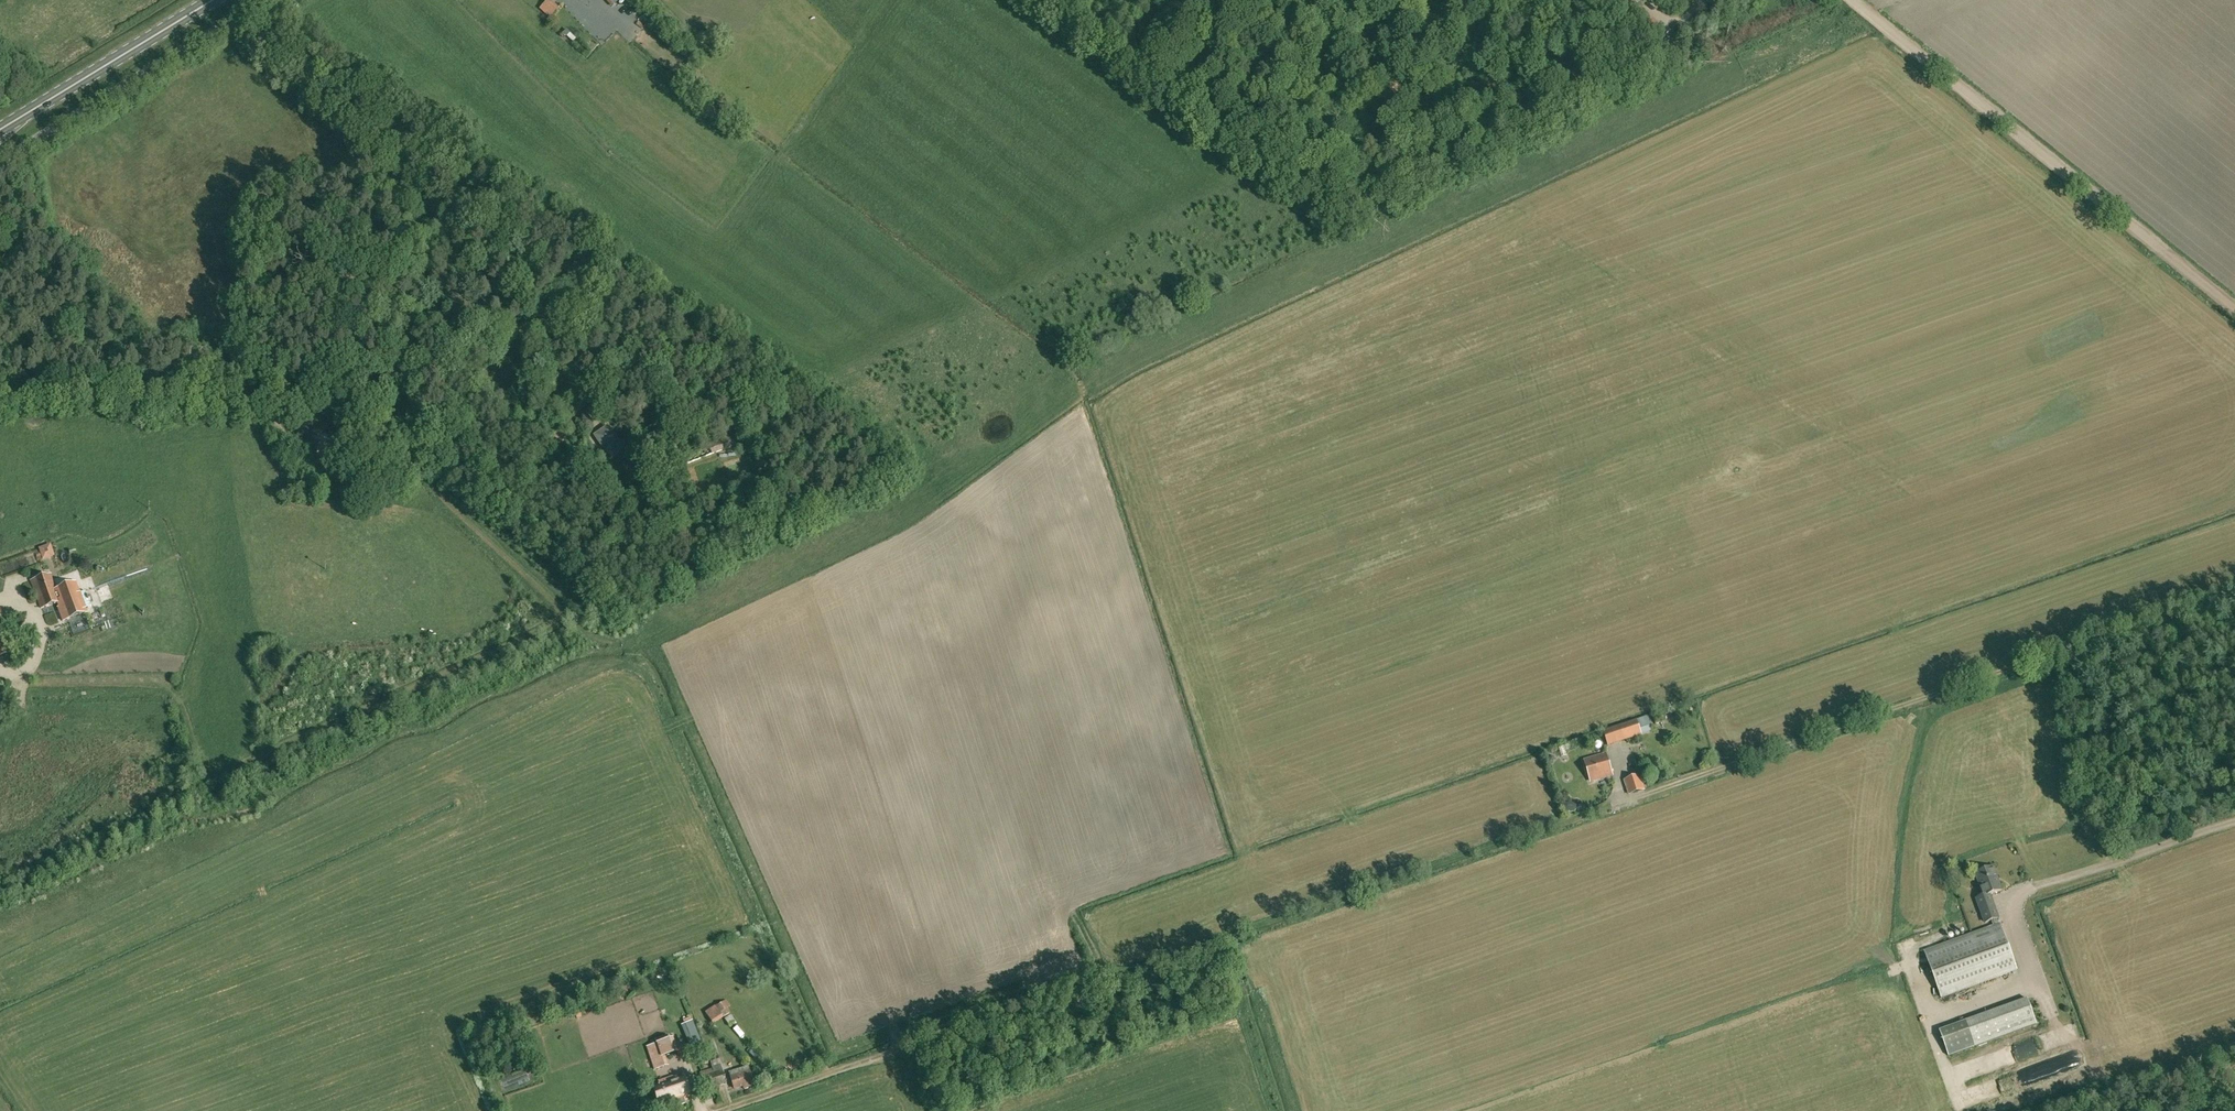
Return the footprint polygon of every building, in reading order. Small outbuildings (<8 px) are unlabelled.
[(546,2),(539,9),(551,20),(557,13),(546,2)] [(608,425),(593,436),(602,449),(610,460),(625,450),(617,439),(618,439),(608,425)] [(734,433),(709,443),(713,454),(738,444),(734,433)] [(58,590),(51,574),(30,581),(41,609),(59,603),(60,608),(59,608),(64,622),(88,613),(86,609),(92,607),(90,600),(91,600),(90,597),(88,597),(86,592),(80,594),(76,583),(58,590)] [(0,641),(0,658),(11,655),(7,639),(0,641)] [(1603,732),(1608,747),(1653,732),(1648,717),(1637,720),(1603,732)] [(1564,747),(1559,749),(1561,759),(1567,757),(1564,747)] [(1591,782),(1612,775),(1606,755),(1585,761),(1591,782)] [(2122,774),(2108,779),(2111,787),(2125,781),(2122,774)] [(1639,776),(1625,781),(1630,795),(1644,790),(1639,776)] [(2095,788),(2082,791),(2086,803),(2099,798),(2095,788)] [(1924,952),(1928,961),(1941,998),(2017,970),(2000,924),(1999,924),(1997,919),(1998,918),(1990,895),(2001,890),(1993,868),(1976,874),(1984,896),(1976,899),(1985,923),(1991,921),(1993,926),(1924,952)] [(1948,1056),(1974,1047),(2036,1024),(2027,999),(1939,1032),(1948,1056)] [(715,1007),(715,1006),(704,1013),(713,1025),(723,1019),(722,1018),(730,1013),(728,1009),(731,1007),(726,1000),(715,1007)] [(725,1020),(729,1026),(735,1022),(731,1015),(725,1020)] [(691,1022),(684,1025),(682,1026),(688,1038),(696,1034),(691,1022)] [(657,1045),(647,1048),(654,1069),(668,1065),(668,1064),(665,1057),(674,1054),(669,1041),(665,1042),(664,1038),(656,1041),(657,1045)] [(717,1085),(718,1087),(726,1084),(715,1049),(706,1052),(712,1069),(717,1085)] [(746,1085),(747,1088),(753,1086),(748,1068),(729,1073),(734,1089),(746,1085)] [(717,1085),(712,1069),(711,1069),(699,1073),(704,1089),(717,1085)] [(663,1080),(664,1082),(652,1086),(659,1107),(676,1102),(678,1106),(685,1103),(684,1099),(691,1097),(683,1076),(677,1078),(676,1076),(663,1080)]
